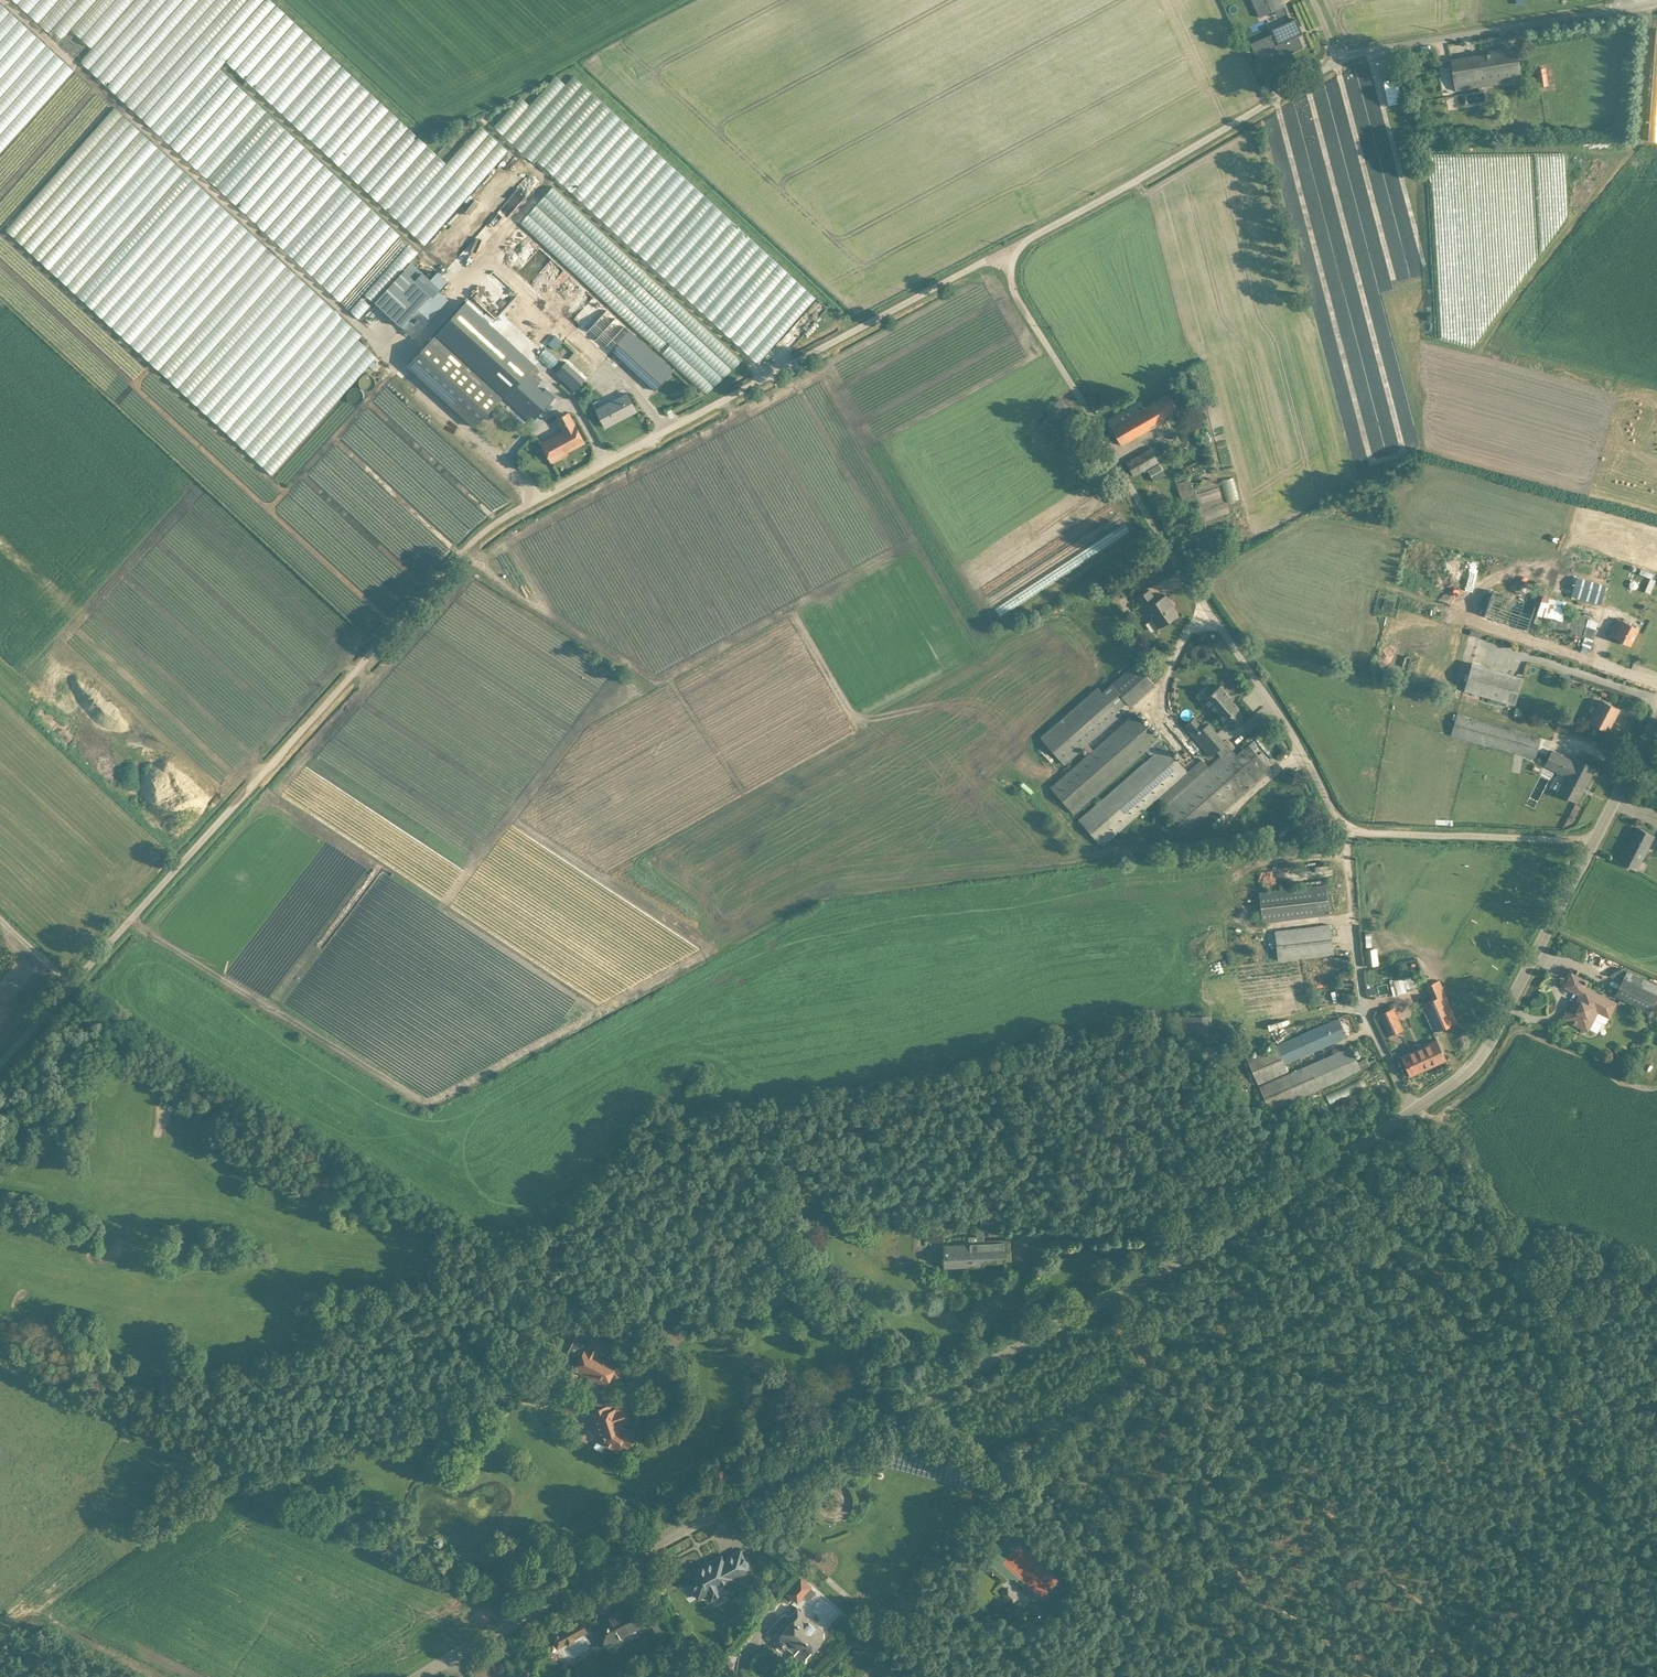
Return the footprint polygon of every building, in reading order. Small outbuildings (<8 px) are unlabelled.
[(15,6),(19,14),(31,1),(25,17),(53,42),(90,0),(17,0),(15,6)] [(72,61),(355,313),(414,247),(251,102),(253,100),(214,66),(219,61),(441,259),(465,233),(474,241),(531,178),(524,172),(509,189),(505,185),(521,166),(474,124),(466,133),(458,125),(435,152),(317,47),(319,44),(269,0),(126,0),(72,61)] [(1255,16),(1268,10),(1274,25),(1269,27),(1272,33),(1254,40),(1261,56),(1278,49),(1280,55),(1299,47),(1288,22),(1285,23),(1277,4),(1281,2),(1280,0),(1248,0),(1255,16)] [(1263,24),(1245,31),(1248,37),(1265,30),(1263,24)] [(1520,46),(1448,57),(1453,87),(1524,76),(1520,46)] [(1531,76),(1541,77),(1542,65),(1531,64),(1531,76)] [(826,301),(567,73),(561,80),(552,72),(525,103),(515,95),(489,124),(756,360),(781,331),(791,340),(826,301)] [(1382,103),(1397,102),(1394,81),(1380,82),(1382,103)] [(0,228),(0,232),(272,469),(281,460),(289,467),(304,451),(299,447),(310,434),(305,430),(371,354),(351,336),(358,329),(105,108),(0,228)] [(1491,128),(1468,129),(1469,140),(1491,139),(1491,128)] [(669,366),(527,234),(501,262),(611,364),(621,353),(653,383),(669,366)] [(370,297),(408,334),(444,297),(434,287),(437,284),(420,266),(411,275),(401,265),(370,297)] [(573,389),(598,362),(496,269),(472,295),(532,351),(521,364),(461,309),(437,335),(530,420),(554,394),(535,377),(547,365),(573,389)] [(436,270),(429,273),(433,281),(440,278),(436,270)] [(1110,417),(1125,444),(1188,412),(1177,390),(1145,407),(1142,400),(1110,417)] [(634,412),(624,392),(592,408),(602,428),(634,412)] [(542,442),(553,461),(589,441),(571,409),(555,418),(562,431),(542,442)] [(1151,442),(1127,456),(1138,476),(1162,461),(1151,442)] [(1189,474),(1197,472),(1194,461),(1186,463),(1189,474)] [(1227,493),(1225,477),(1216,478),(1219,494),(1227,493)] [(1549,560),(1548,568),(1562,570),(1564,563),(1549,560)] [(1598,641),(1603,623),(1529,600),(1534,582),(1503,573),(1485,633),(1515,642),(1523,618),(1598,641)] [(1624,610),(1627,599),(1569,582),(1564,601),(1590,609),(1593,601),(1624,610)] [(1139,596),(1153,618),(1150,620),(1156,629),(1180,613),(1167,593),(1160,598),(1153,587),(1139,596)] [(1378,595),(1376,605),(1386,607),(1388,597),(1378,595)] [(1611,634),(1634,645),(1642,628),(1618,617),(1611,634)] [(1100,685),(1043,734),(1066,761),(1124,712),(1121,708),(1130,700),(1133,704),(1156,683),(1137,661),(1104,690),(1100,685)] [(1517,678),(1470,663),(1463,688),(1509,702),(1517,678)] [(1246,713),(1222,684),(1213,691),(1208,685),(1198,693),(1218,717),(1221,714),(1231,725),(1246,713)] [(1591,723),(1611,733),(1623,708),(1603,698),(1591,723)] [(1137,710),(1051,785),(1104,845),(1160,796),(1195,836),(1272,768),(1250,742),(1236,754),(1227,745),(1208,722),(1203,727),(1194,718),(1183,727),(1211,757),(1217,752),(1221,755),(1208,765),(1202,758),(1189,770),(1137,710)] [(1457,716),(1452,730),(1537,755),(1542,740),(1457,716)] [(1578,805),(1598,768),(1557,746),(1546,766),(1567,777),(1558,794),(1578,805)] [(1622,861),(1640,870),(1656,836),(1639,827),(1622,861)] [(1267,860),(1268,867),(1283,865),(1282,858),(1267,860)] [(1267,860),(1254,862),(1256,879),(1269,877),(1267,860)] [(1311,880),(1310,870),(1295,872),(1296,881),(1311,880)] [(1262,891),(1265,915),(1329,909),(1326,884),(1262,891)] [(1274,931),(1277,957),(1338,949),(1334,923),(1274,931)] [(1623,970),(1612,994),(1646,1011),(1656,988),(1656,987),(1623,970)] [(1589,980),(1573,972),(1565,987),(1576,993),(1563,1018),(1589,1031),(1600,1011),(1610,1016),(1618,1000),(1587,985),(1589,980)] [(1408,974),(1387,977),(1390,998),(1411,995),(1408,974)] [(1417,999),(1427,1029),(1449,1022),(1434,977),(1419,982),(1424,997),(1417,999)] [(1394,1007),(1378,1015),(1389,1035),(1404,1028),(1394,1007)] [(1350,1035),(1343,1018),(1252,1054),(1274,1109),(1374,1068),(1370,1057),(1359,1061),(1353,1047),(1290,1072),(1286,1061),(1350,1035)] [(1648,1040),(1653,1030),(1648,1027),(1643,1037),(1648,1040)] [(1412,1074),(1450,1058),(1441,1038),(1404,1053),(1412,1074)] [(1354,1080),(1335,1086),(1338,1093),(1357,1087),(1354,1080)] [(919,1231),(919,1241),(934,1240),(934,1230),(919,1231)] [(944,1267),(1015,1264),(1014,1240),(943,1242),(944,1267)] [(611,1407),(604,1386),(622,1351),(579,1329),(568,1349),(580,1355),(574,1367),(590,1375),(588,1379),(596,1406),(591,1407),(589,1415),(596,1439),(593,1445),(602,1450),(606,1443),(618,1449),(621,1443),(628,1447),(637,1430),(622,1423),(628,1420),(622,1404),(611,1407)] [(756,1569),(742,1542),(687,1569),(700,1595),(707,1592),(710,1598),(729,1589),(726,1584),(756,1569)] [(1033,1560),(1028,1565),(1009,1546),(993,1563),(1031,1598),(1051,1578),(1033,1560)] [(841,1566),(848,1564),(846,1556),(839,1558),(841,1566)] [(606,1646),(646,1623),(633,1600),(593,1623),(606,1646)] [(766,1627),(773,1633),(781,1624),(785,1627),(777,1636),(805,1659),(827,1633),(788,1600),(766,1627)] [(558,1645),(587,1629),(580,1617),(551,1634),(558,1645)] [(517,1669),(523,1665),(517,1655),(510,1659),(517,1669)]
